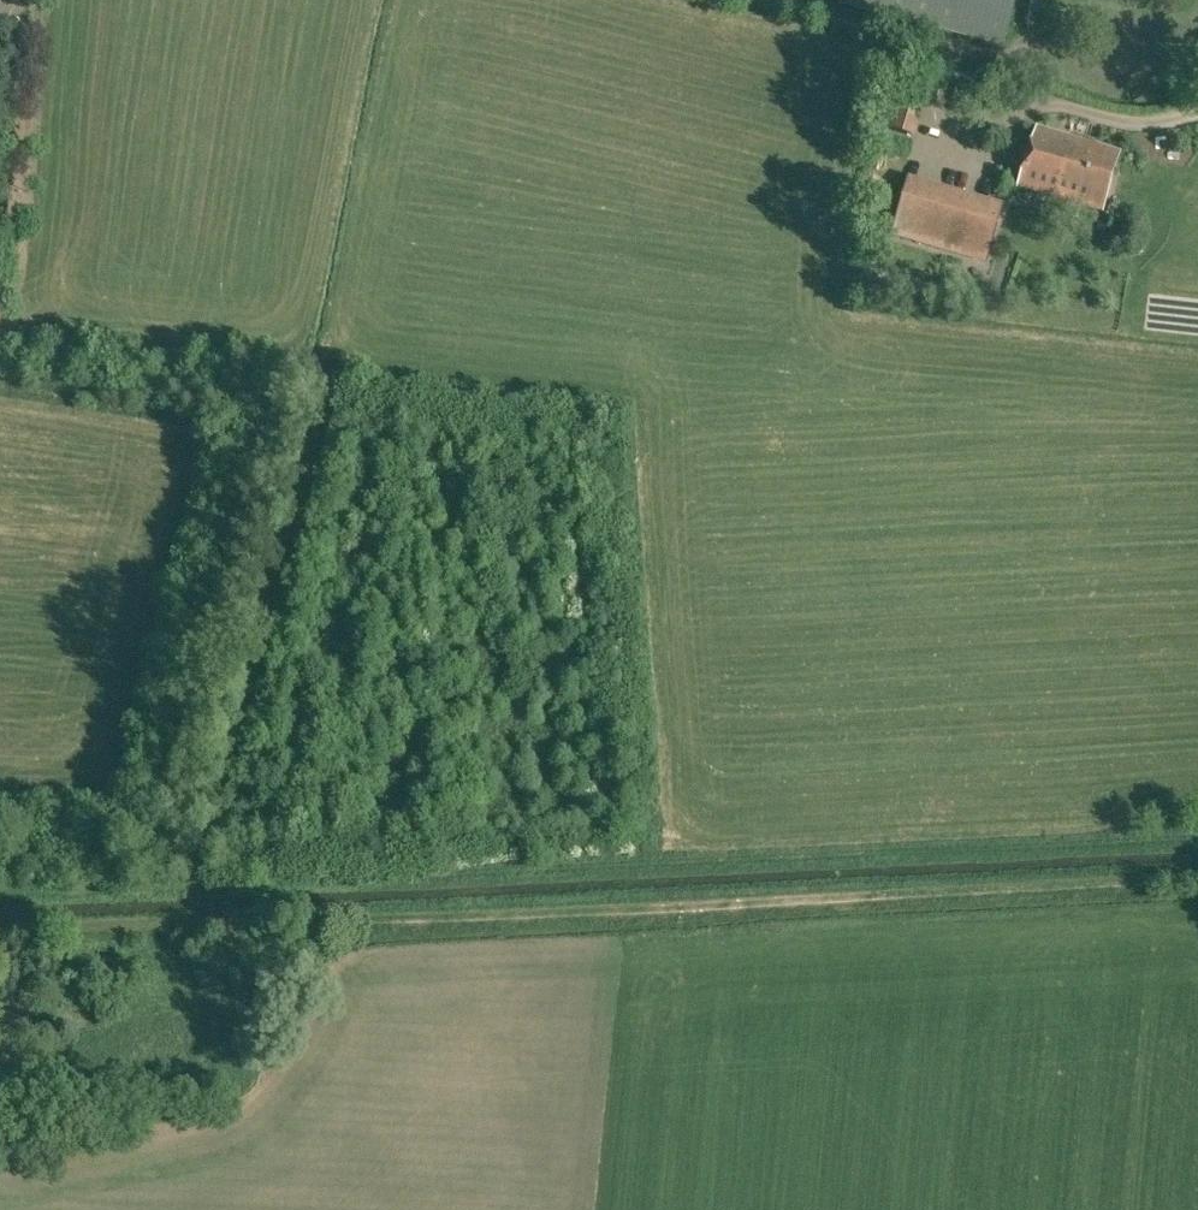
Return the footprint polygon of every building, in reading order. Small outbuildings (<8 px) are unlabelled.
[(1017,0),(841,0),(840,4),(1005,47),(1017,0)] [(927,97),(890,86),(878,126),(916,137),(927,97)] [(1102,211),(1120,151),(1037,127),(1018,187),(1102,211)] [(895,232),(987,258),(1000,212),(908,186),(895,232)] [(5,1064),(9,1064),(9,1049),(0,1048),(0,1064),(5,1064)]
